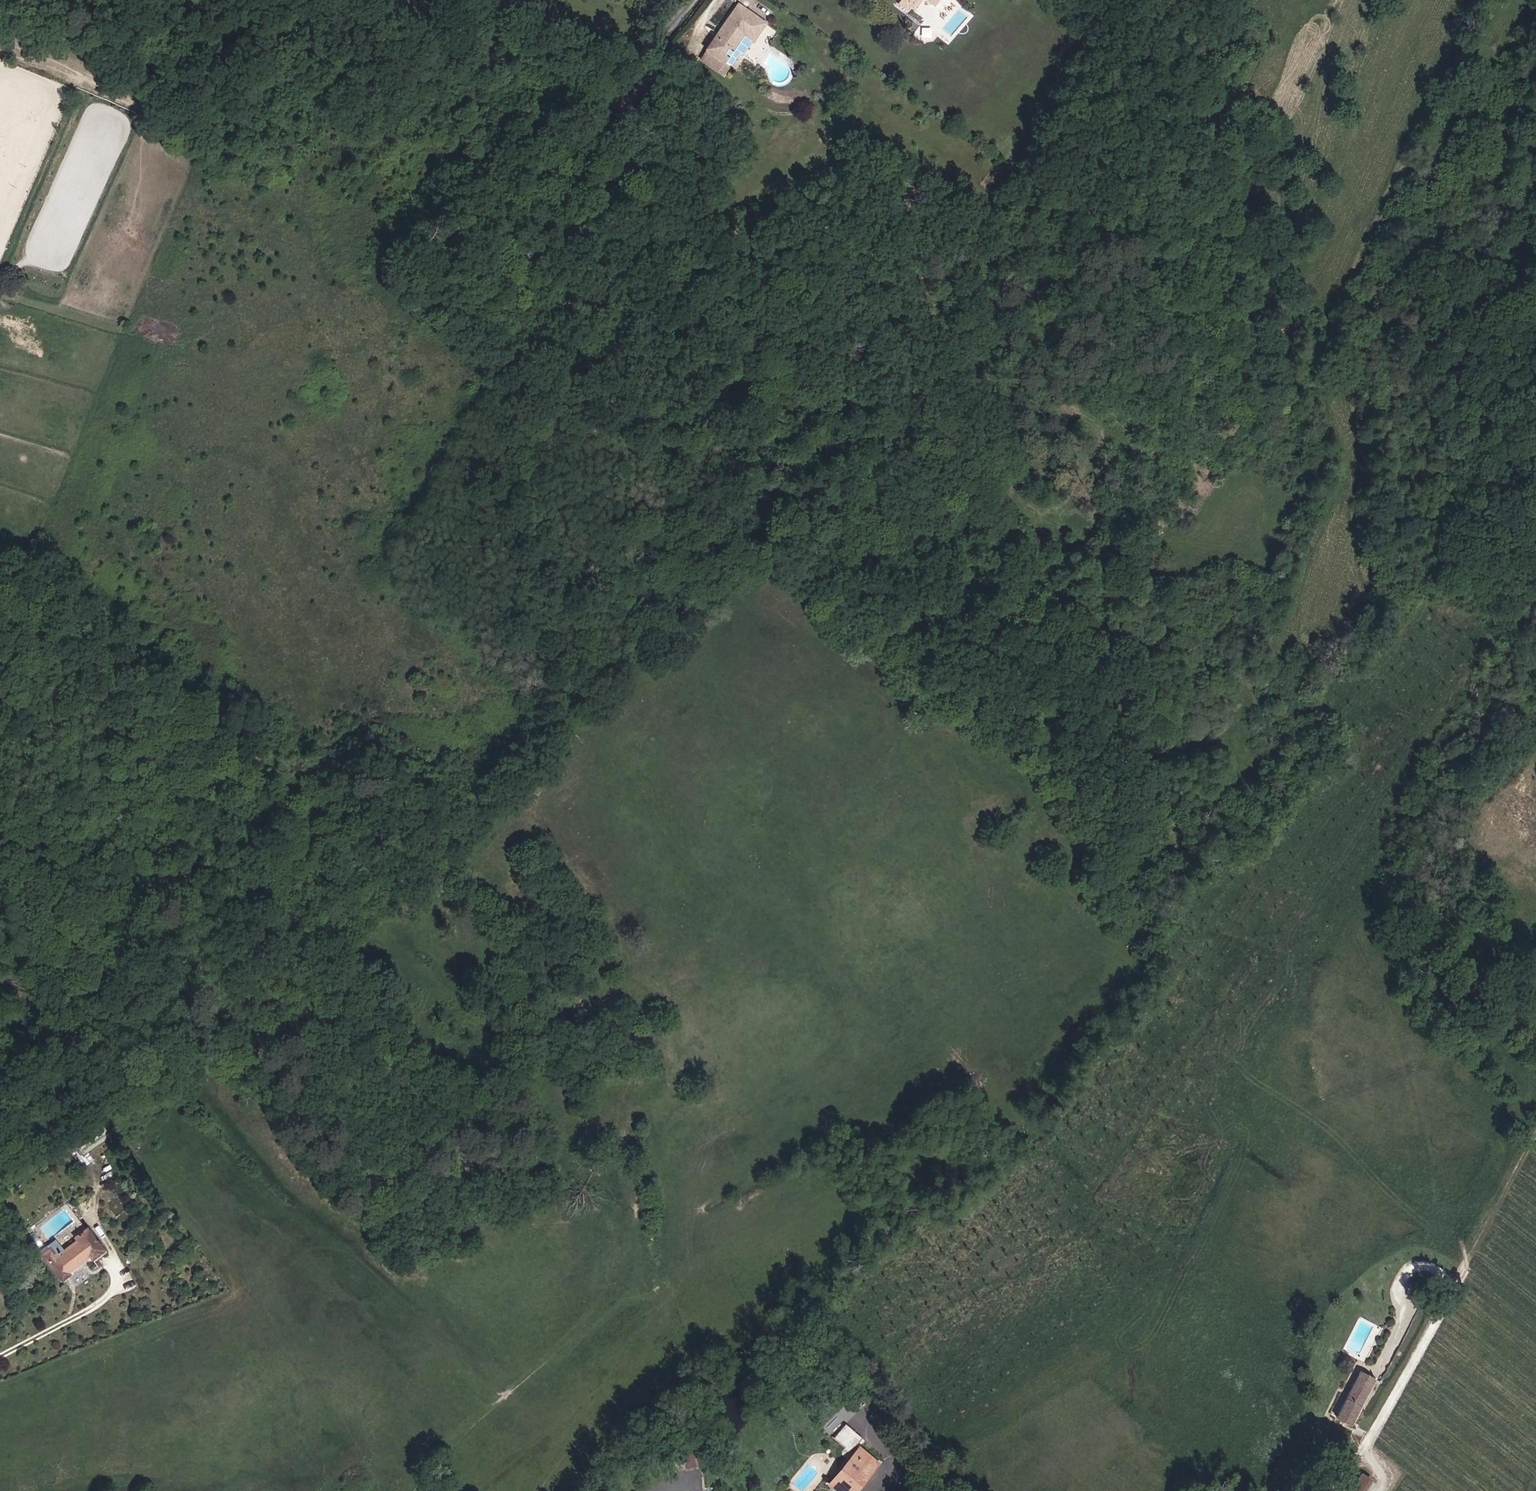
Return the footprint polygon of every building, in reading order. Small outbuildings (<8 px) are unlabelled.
[(898,5),(908,12),(917,0),(901,0),(898,5)] [(742,56),(764,24),(737,6),(700,59),(723,75),(739,54),(742,56)] [(924,13),(921,18),(925,21),(929,17),(924,13)] [(82,1155),(109,1135),(99,1122),(70,1143),(80,1157),(82,1155)] [(88,1163),(82,1155),(80,1157),(70,1143),(66,1146),(82,1168),(88,1163)] [(86,1229),(66,1204),(62,1207),(82,1232),(86,1229)] [(67,1272),(88,1255),(90,1259),(101,1250),(86,1229),(82,1232),(75,1238),(77,1240),(62,1252),(54,1241),(48,1246),(50,1248),(42,1255),(61,1280),(68,1274),(67,1272)] [(1405,1264),(1396,1286),(1413,1293),(1422,1271),(1405,1264)] [(1348,1421),(1372,1375),(1360,1369),(1336,1414),(1348,1421)] [(862,1435),(846,1420),(835,1432),(850,1448),(862,1435)] [(855,1451),(841,1465),(840,1463),(825,1479),(838,1490),(857,1490),(881,1465),(863,1450),(859,1447),(855,1451)] [(694,1470),(693,1457),(680,1458),(681,1471),(694,1470)] [(1376,1474),(1362,1466),(1348,1490),(1366,1490),(1376,1474)]
